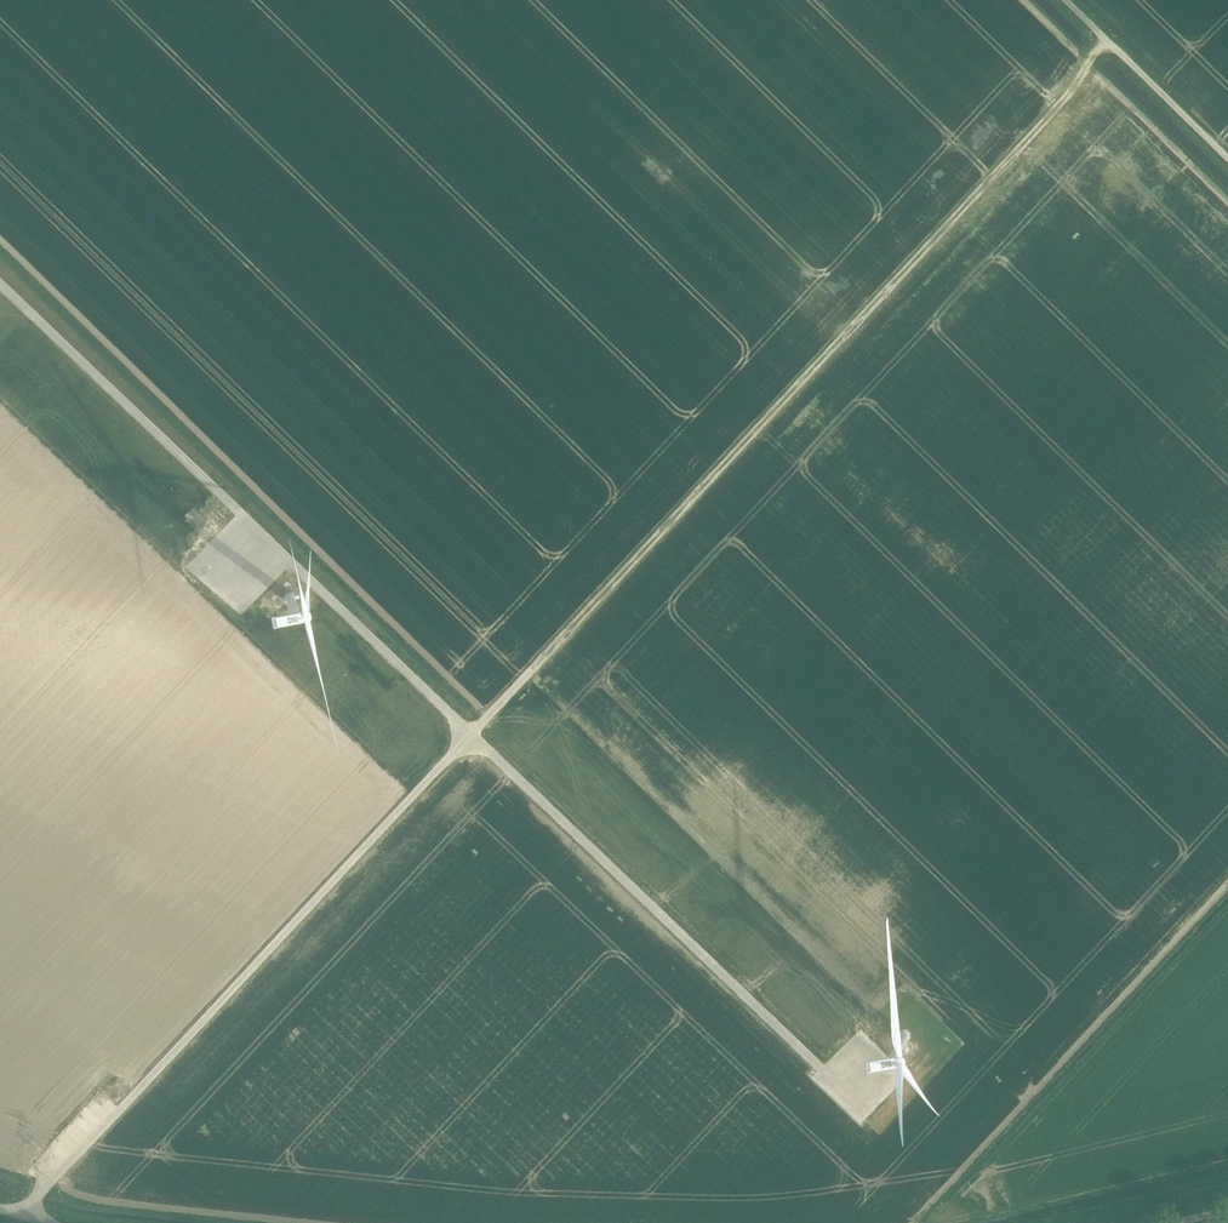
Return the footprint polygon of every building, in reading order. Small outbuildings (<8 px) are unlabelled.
[(285,598),(285,599),(285,600),(285,601),(286,601),(286,602),(286,603),(287,603),(288,604),(289,604),(290,604),(291,604),(292,604),(292,603),(293,603),(294,602),(295,601),(295,600),(295,599),(295,598),(295,597),(294,597),(294,596),(293,595),(292,595),(292,594),(291,594),(290,594),(289,594),(288,594),(288,595),(287,595),(286,596),(286,597),(285,597),(285,598)] [(899,1035),(899,1036),(899,1037),(899,1038),(900,1038),(900,1039),(901,1039),(901,1040),(902,1040),(902,1041),(903,1041),(904,1041),(905,1041),(906,1041),(907,1040),(908,1040),(908,1039),(909,1038),(909,1037),(909,1036),(909,1035),(909,1034),(908,1033),(908,1032),(907,1032),(906,1032),(906,1031),(905,1031),(904,1031),(903,1031),(902,1031),(902,1032),(901,1032),(900,1033),(900,1034),(899,1035)]
